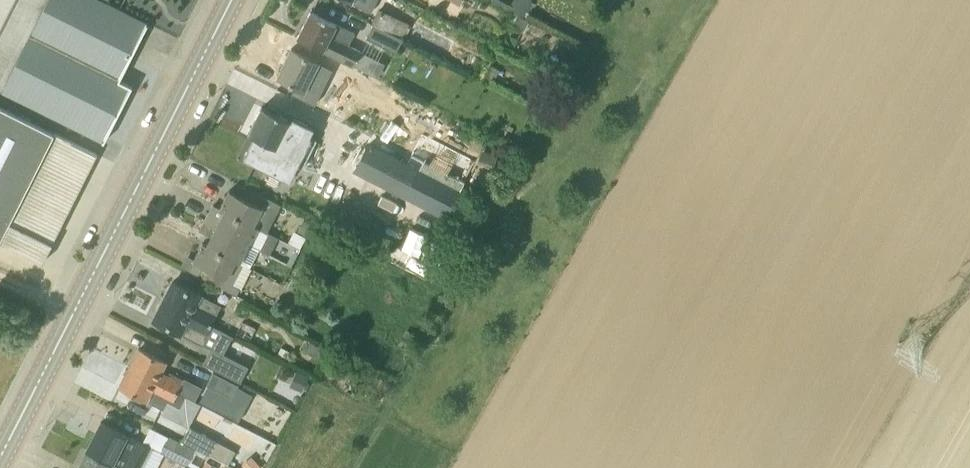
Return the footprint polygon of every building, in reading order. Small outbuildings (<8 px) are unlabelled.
[(148,24),(100,0),(0,0),(0,89),(104,142),(132,86),(120,80),(148,24)] [(351,2),(371,12),(377,1),(375,0),(346,0),(351,2)] [(507,10),(517,16),(523,19),(533,1),(530,0),(513,0),(510,6),(507,10)] [(373,26),(402,40),(414,46),(422,32),(381,10),(373,26)] [(311,11),(297,37),(353,66),(361,51),(349,45),(355,33),(311,11)] [(528,23),(516,16),(511,25),(523,32),(528,23)] [(402,40),(373,26),(372,25),(365,39),(395,54),(402,40)] [(291,94),(313,104),(331,68),(292,48),(278,77),(295,85),(291,94)] [(489,64),(486,71),(496,76),(499,69),(489,64)] [(43,263),(97,154),(0,105),(0,242),(43,263)] [(292,122),(262,107),(248,134),(256,138),(246,157),(284,176),(291,161),(303,167),(317,140),(305,134),(309,126),(293,118),(292,122)] [(418,167),(369,143),(356,169),(405,193),(418,167)] [(493,169),(497,156),(481,150),(477,164),(493,169)] [(444,205),(451,187),(429,177),(421,195),(444,205)] [(220,209),(225,211),(267,233),(281,204),(244,186),(239,195),(229,190),(220,209)] [(208,213),(204,222),(249,245),(271,256),(279,239),(267,233),(225,211),(220,219),(208,213)] [(304,220),(298,232),(307,236),(313,224),(304,220)] [(212,237),(207,245),(240,262),(249,245),(204,222),(199,230),(212,237)] [(240,262),(207,245),(203,243),(194,261),(203,266),(199,276),(237,295),(241,288),(229,283),(240,262)] [(174,281),(164,300),(212,325),(222,306),(174,281)] [(212,325),(164,300),(154,320),(202,344),(212,325)] [(341,335),(358,344),(366,328),(349,319),(341,335)] [(290,351),(281,347),(277,355),(286,359),(290,351)] [(139,348),(129,368),(189,399),(195,387),(171,375),(169,377),(160,373),(166,362),(139,348)] [(194,401),(189,399),(129,368),(119,387),(163,409),(167,401),(177,406),(173,413),(185,419),(194,401)] [(239,385),(214,372),(208,384),(233,397),(239,385)] [(303,392),(309,379),(297,373),(291,386),(303,392)] [(264,401),(261,411),(284,419),(288,409),(264,401)] [(112,462),(123,467),(143,467),(153,449),(186,466),(194,451),(151,429),(143,443),(101,422),(87,449),(112,462)] [(189,427),(182,440),(212,456),(219,442),(189,427)] [(112,462),(87,449),(77,467),(109,467),(112,462)] [(242,465),(245,467),(261,467),(262,467),(251,456),(242,465)]
